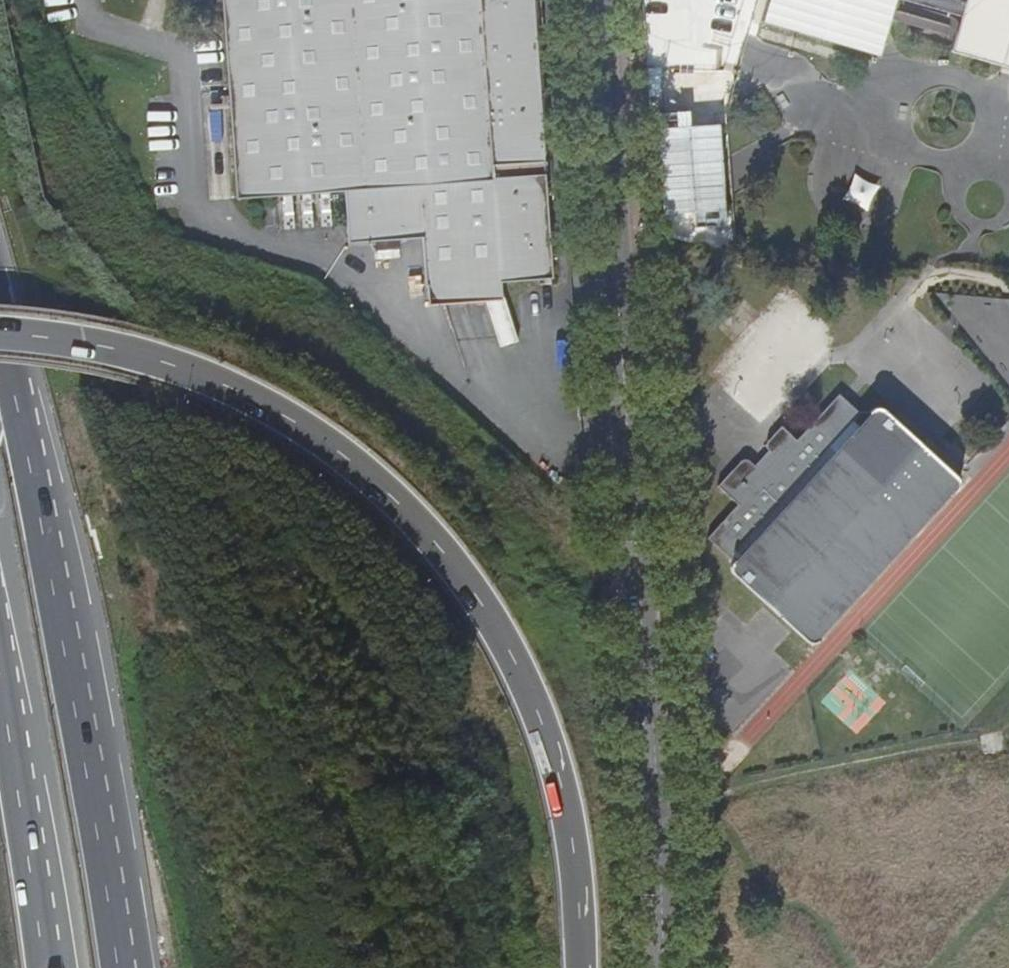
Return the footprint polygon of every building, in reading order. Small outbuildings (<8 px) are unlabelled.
[(544,210),(529,20),(528,0),(220,0),(222,31),(228,97),(235,203),(342,196),(346,248),(418,244),(422,293),(442,292),(550,284),(544,210)] [(772,14),(872,41),(883,0),(776,0),(772,14)] [(953,0),(885,0),(957,20),(962,3),(953,0)] [(962,3),(957,20),(950,43),(1008,61),(1008,0),(963,0),(962,3)] [(880,186),(854,173),(842,199),(868,212),(880,186)] [(952,473),(870,401),(850,421),(846,417),(850,413),(852,410),(853,405),(833,388),(790,435),(778,424),(773,422),(760,435),(759,441),(762,446),(747,462),(742,457),(737,454),(733,456),(709,482),(731,502),(701,535),(726,557),(724,564),(726,570),(802,638),(808,640),(813,640),(951,483),(952,477),(952,473)]
